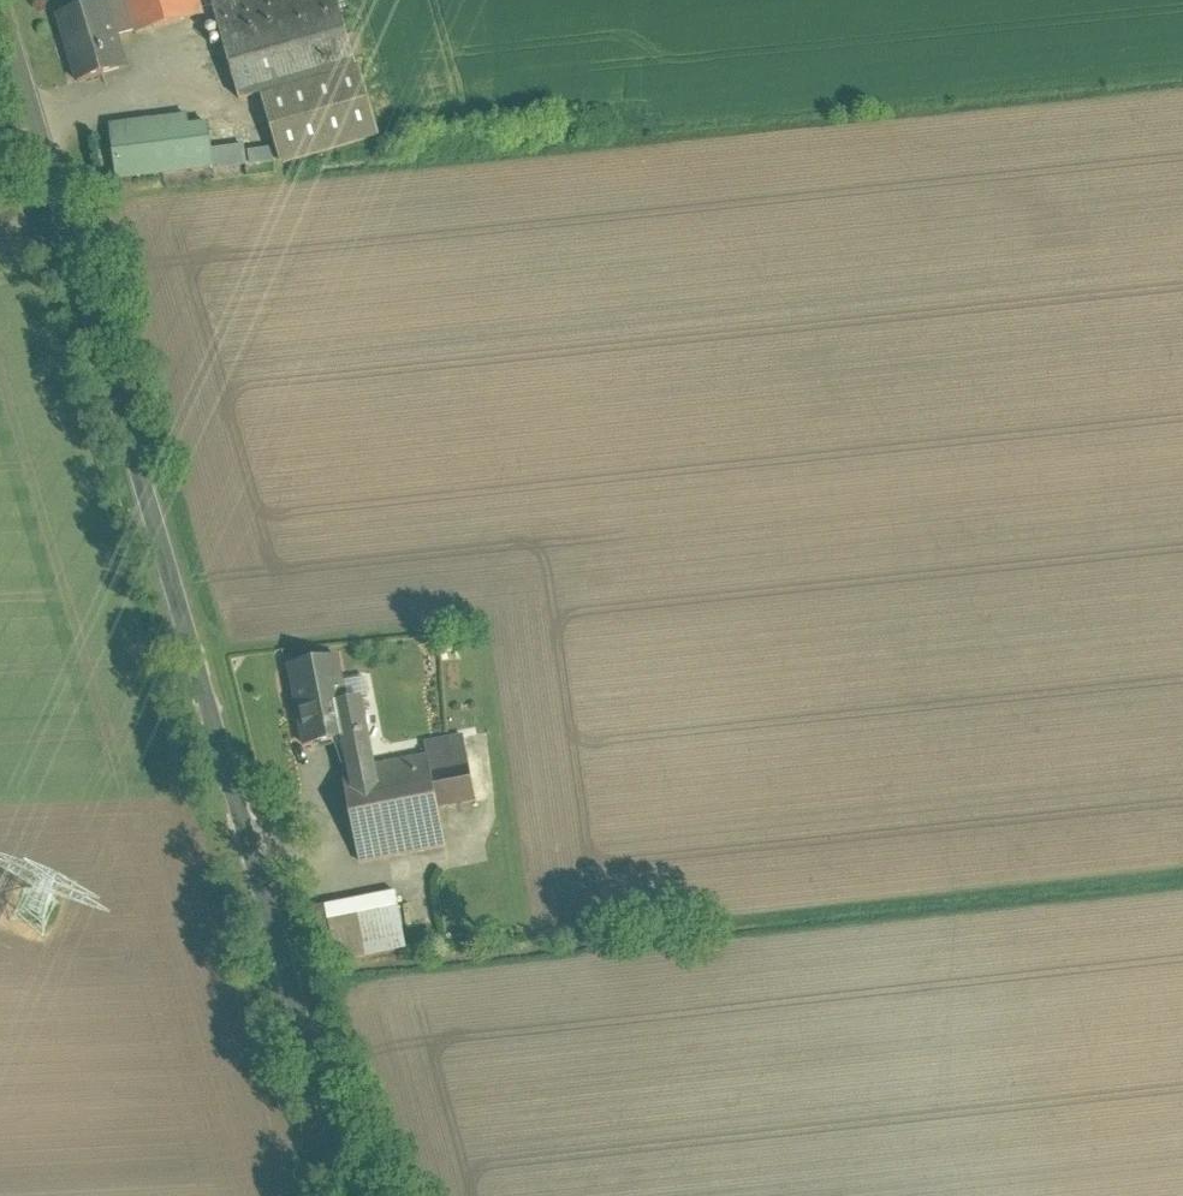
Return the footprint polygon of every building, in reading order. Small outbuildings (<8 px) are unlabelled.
[(105,0),(95,0),(56,12),(76,81),(125,67),(117,39),(105,0)] [(117,39),(202,14),(198,0),(105,0),(117,39)] [(239,98),(259,92),(279,164),(375,138),(337,0),(212,0),(239,98)] [(189,114),(107,122),(112,170),(210,160),(206,126),(190,127),(189,114)] [(341,651),(282,659),(296,757),(338,751),(355,864),(442,851),(437,817),(471,813),(460,744),(372,757),(364,701),(348,703),(341,651)] [(396,893),(326,901),(333,950),(402,941),(396,893)]
